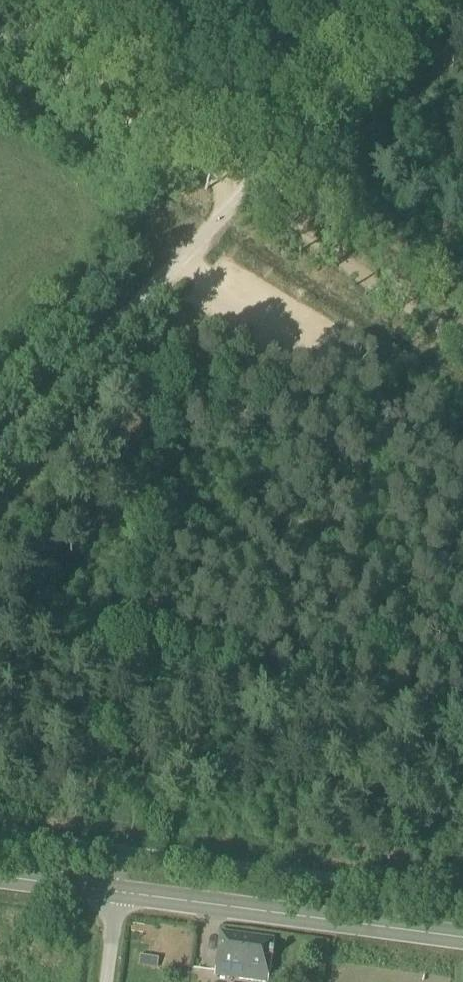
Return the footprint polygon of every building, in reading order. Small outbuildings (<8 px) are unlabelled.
[(258,981),(267,981),(271,957),(274,958),(274,954),(272,953),(273,942),(222,935),(216,972),(215,978),(240,981),(241,979),(258,981)]
